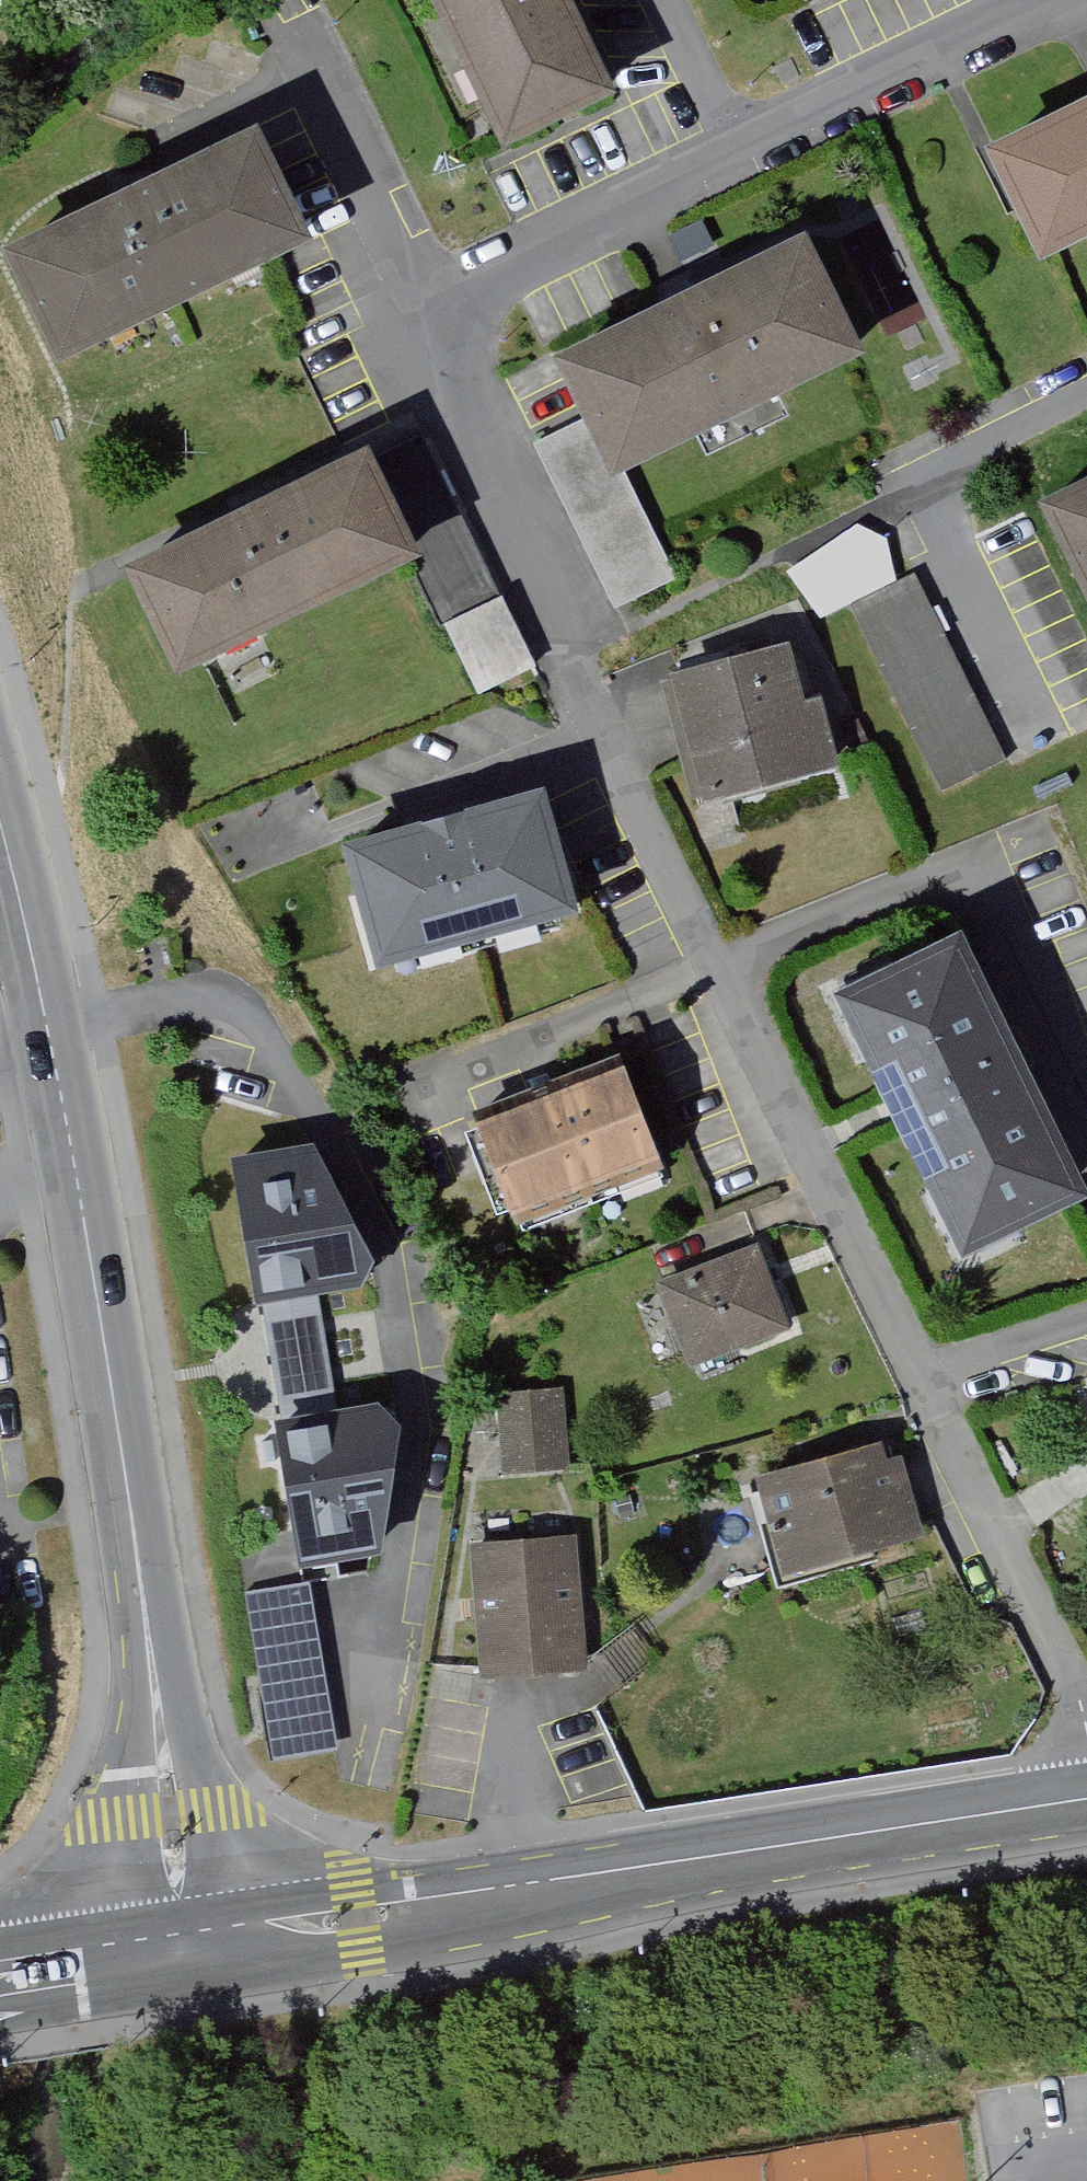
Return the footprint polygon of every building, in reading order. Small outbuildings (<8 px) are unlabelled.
[(494,183),(608,128),(546,0),(405,0),(494,183)] [(975,180),(1032,290),(1086,262),(1086,122),(975,180)] [(247,154),(0,269),(0,326),(27,385),(297,259),(247,154)] [(854,391),(797,269),(540,389),(566,446),(597,511),(625,498),(854,391)] [(597,511),(566,446),(527,463),(600,626),(668,595),(625,498),(597,511)] [(497,614),(417,450),(353,481),(408,593),(434,645),(497,614)] [(353,481),(110,598),(163,709),(408,593),(353,481)] [(1024,534),(1080,648),(1086,644),(1086,504),(1024,534)] [(866,517),(785,567),(818,621),(899,571),(866,517)] [(911,590),(840,626),(936,815),(1006,780),(911,590)] [(775,670),(661,700),(693,827),(833,791),(815,720),(789,726),(775,670)] [(530,745),(427,796),(470,883),(506,865),(547,948),(614,915),(572,831),(530,745)] [(952,954),(812,1022),(946,1298),(1086,1230),(952,954)] [(618,1087),(462,1146),(501,1249),(657,1191),(618,1087)] [(298,1162),(230,1176),(255,1313),(358,1290),(298,1162)] [(757,1265),(646,1305),(675,1387),(786,1347),(757,1265)] [(561,1406),(492,1412),(499,1488),(567,1483),(561,1406)] [(271,1436),(294,1589),(365,1578),(396,1419),(271,1436)] [(887,1456),(749,1495),(778,1598),(916,1559),(887,1456)] [(564,1560),(459,1565),(465,1691),(570,1685),(564,1560)]
